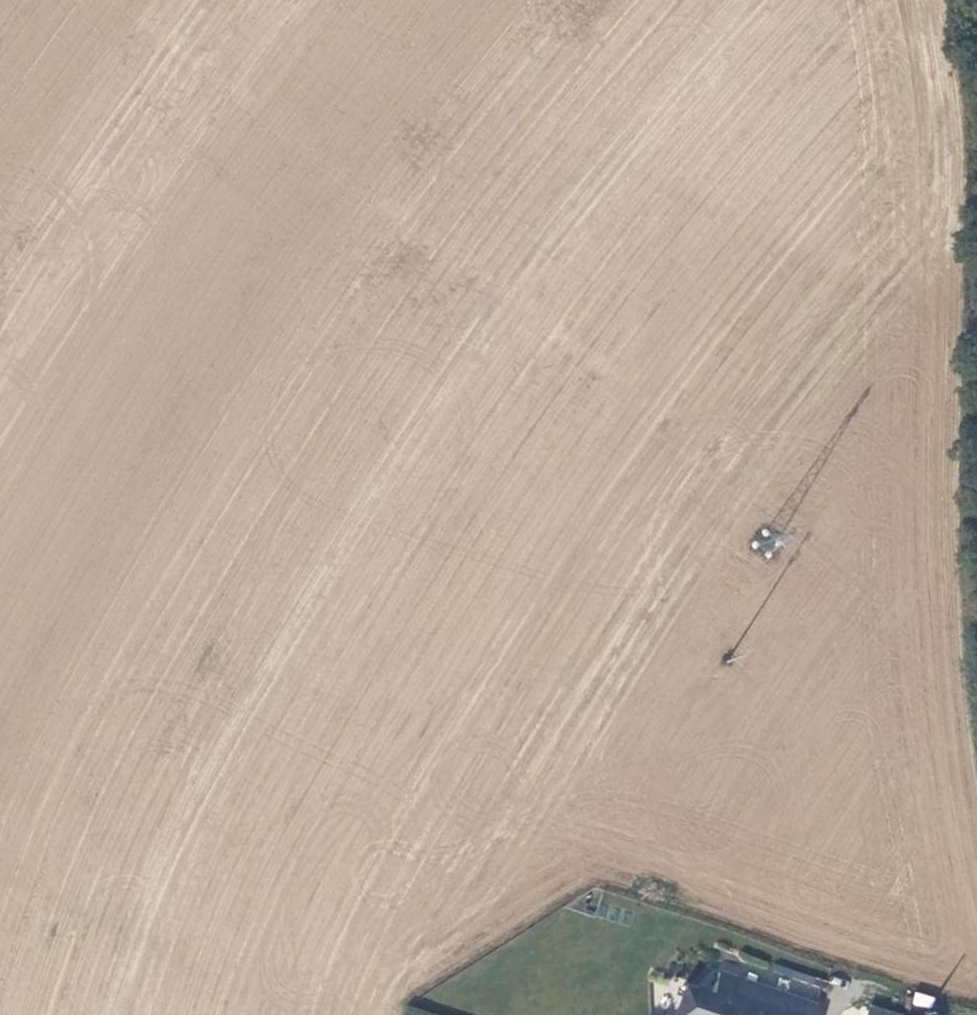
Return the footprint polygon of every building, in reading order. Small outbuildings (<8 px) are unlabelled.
[(811,1006),(712,972),(708,994),(679,986),(670,1014),(807,1014),(811,1006)] [(875,1006),(871,1005),(873,1000),(868,998),(866,1002),(846,996),(838,1014),(872,1014),(875,1006)]
